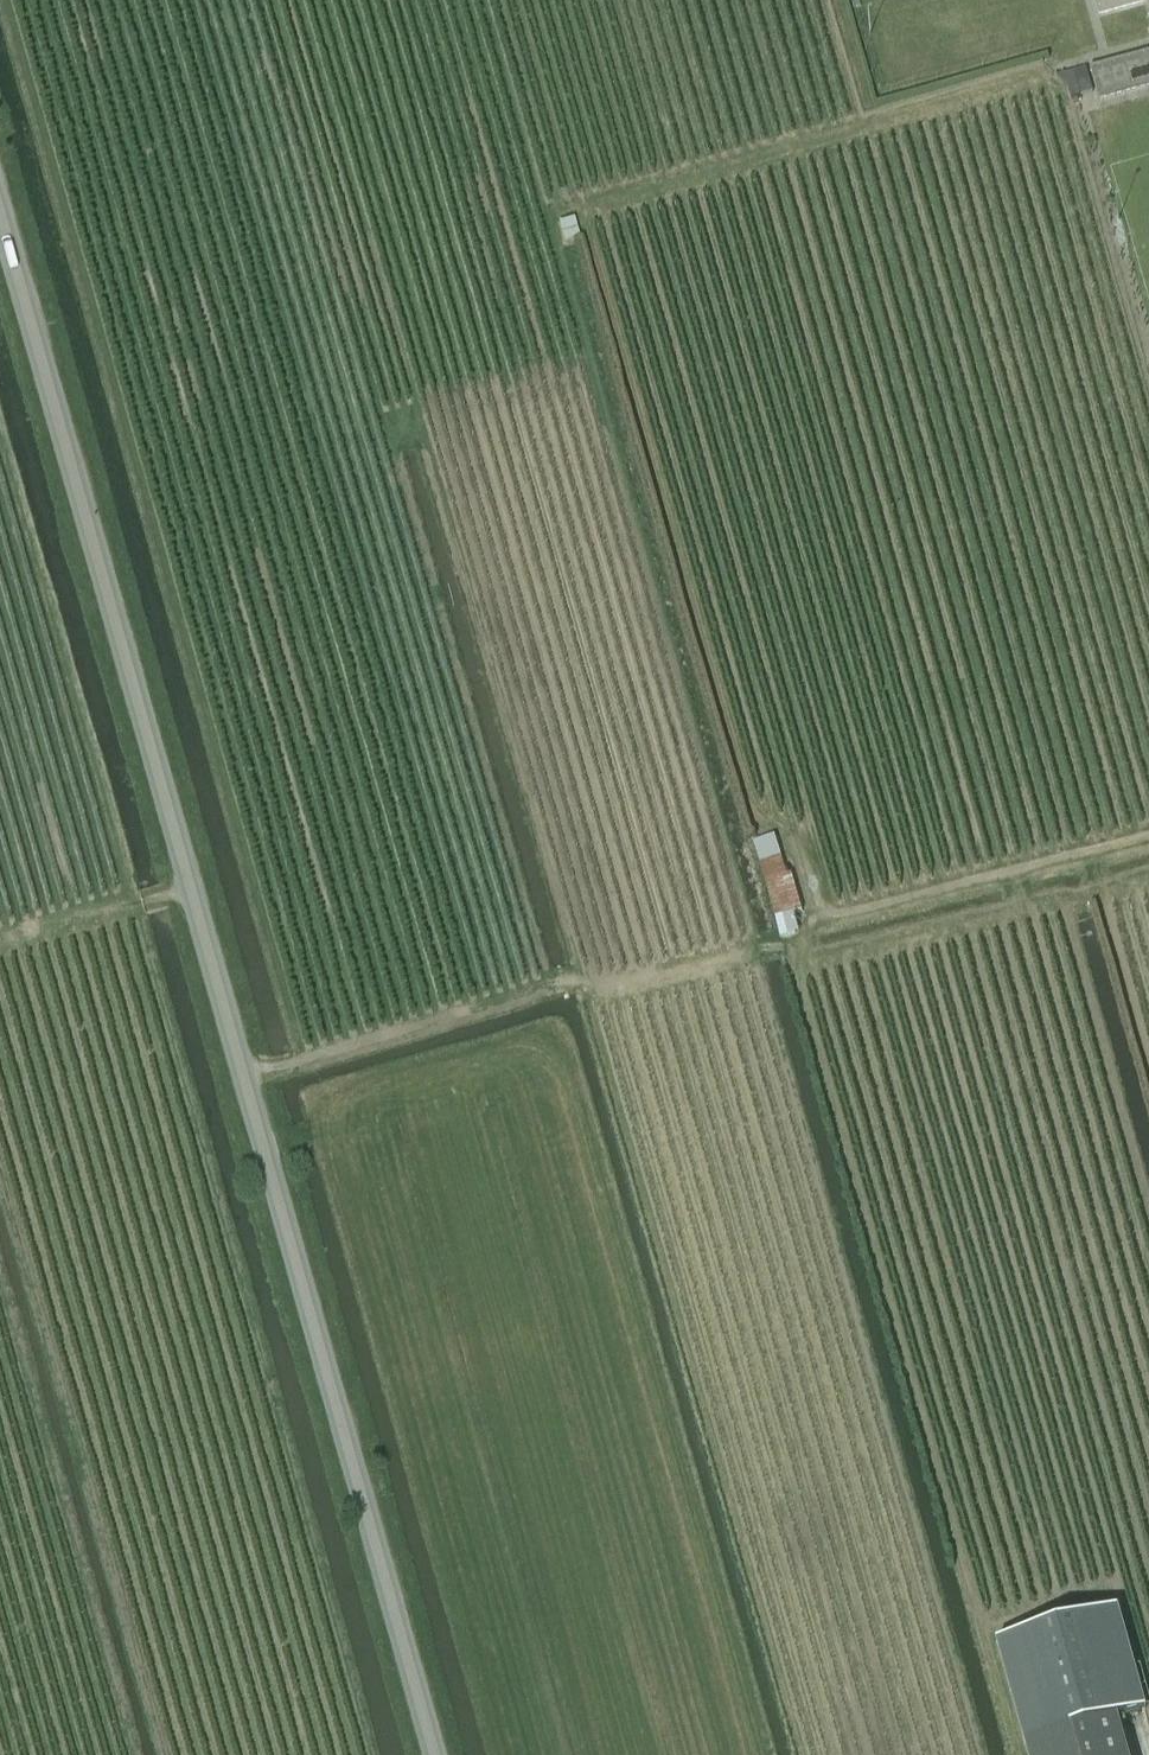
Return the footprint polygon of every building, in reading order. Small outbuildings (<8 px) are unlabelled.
[(1099,18),(1145,5),(1148,19),(1148,0),(1094,0),(1099,18)] [(1099,102),(1148,88),(1148,52),(1090,69),(1099,102)] [(1090,93),(1083,69),(1072,72),(1078,96),(1090,93)] [(574,220),(559,223),(564,242),(576,239),(578,238),(574,220)] [(773,940),(795,935),(791,914),(793,913),(777,836),(753,841),(773,940)] [(997,1643),(1028,1754),(1127,1754),(1117,1718),(1145,1710),(1117,1610),(997,1643)]
